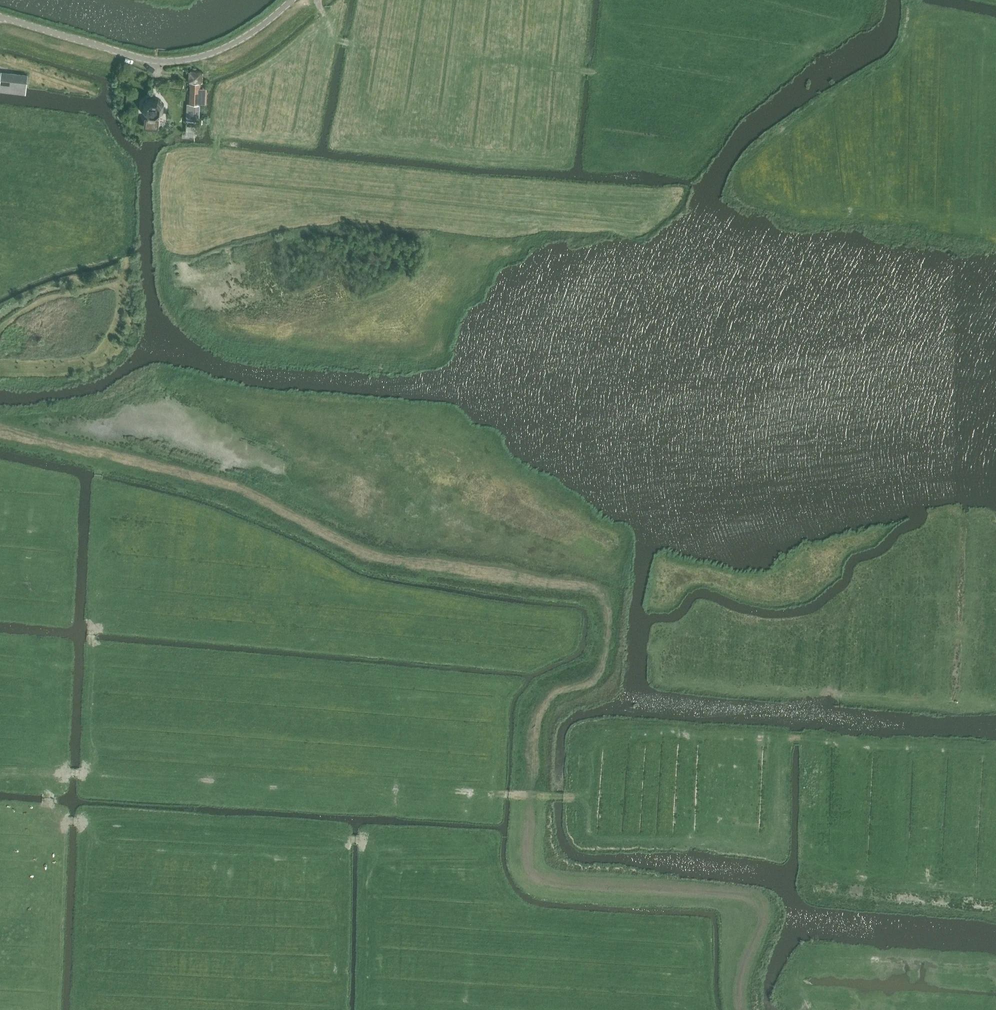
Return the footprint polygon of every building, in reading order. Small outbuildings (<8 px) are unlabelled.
[(188,82),(202,82),(202,71),(188,71),(188,82)] [(25,96),(26,89),(27,75),(1,73),(0,79),(0,93),(25,96)] [(187,121),(198,121),(199,104),(200,89),(200,83),(191,82),(190,104),(187,104),(187,121)] [(144,130),(158,131),(159,121),(156,121),(156,119),(163,113),(164,105),(158,98),(149,97),(143,103),(142,112),(148,119),(148,120),(145,120),(144,130)]
